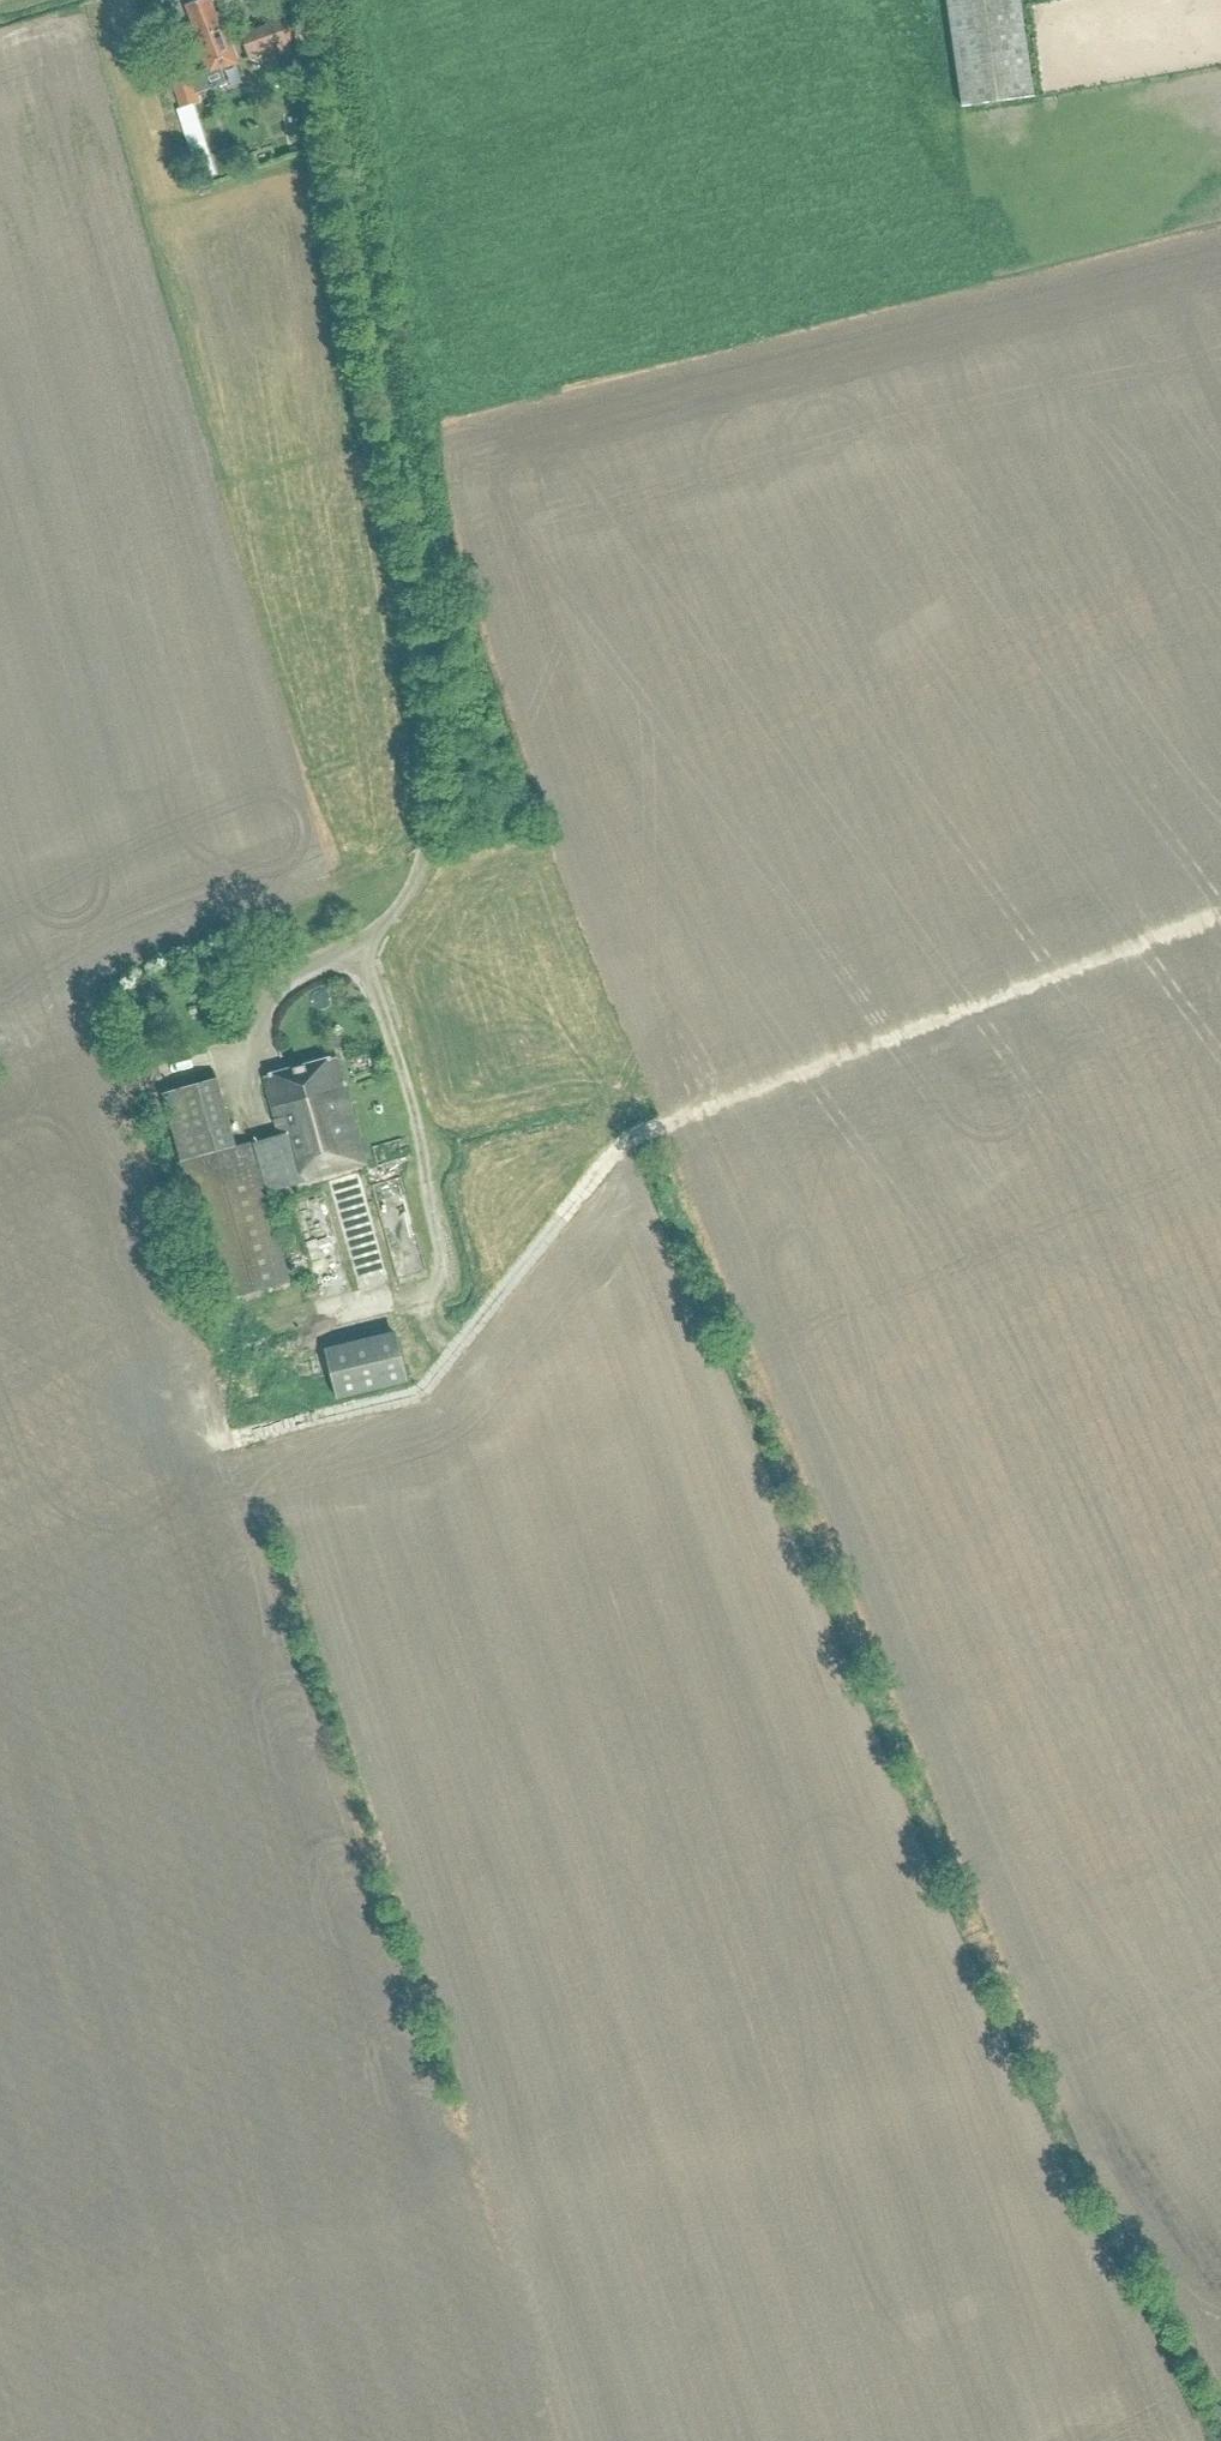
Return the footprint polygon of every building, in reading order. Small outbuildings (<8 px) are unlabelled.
[(187,70),(169,77),(180,108),(198,101),(195,94),(224,82),(220,71),(237,64),(218,13),(215,14),(210,0),(200,0),(185,6),(194,28),(191,29),(208,74),(190,80),(187,70)] [(963,108),(1034,97),(1020,0),(947,0),(963,108)] [(239,31),(249,61),(264,55),(269,70),(296,61),(280,16),(266,21),(267,24),(254,29),(253,26),(239,31)] [(236,1148),(216,1078),(162,1093),(220,1301),(289,1281),(264,1191),(365,1163),(335,1057),(263,1077),(279,1135),(236,1148)] [(348,1177),(336,1181),(342,1200),(354,1196),(348,1177)] [(398,1339),(327,1356),(337,1398),(409,1381),(398,1339)]
